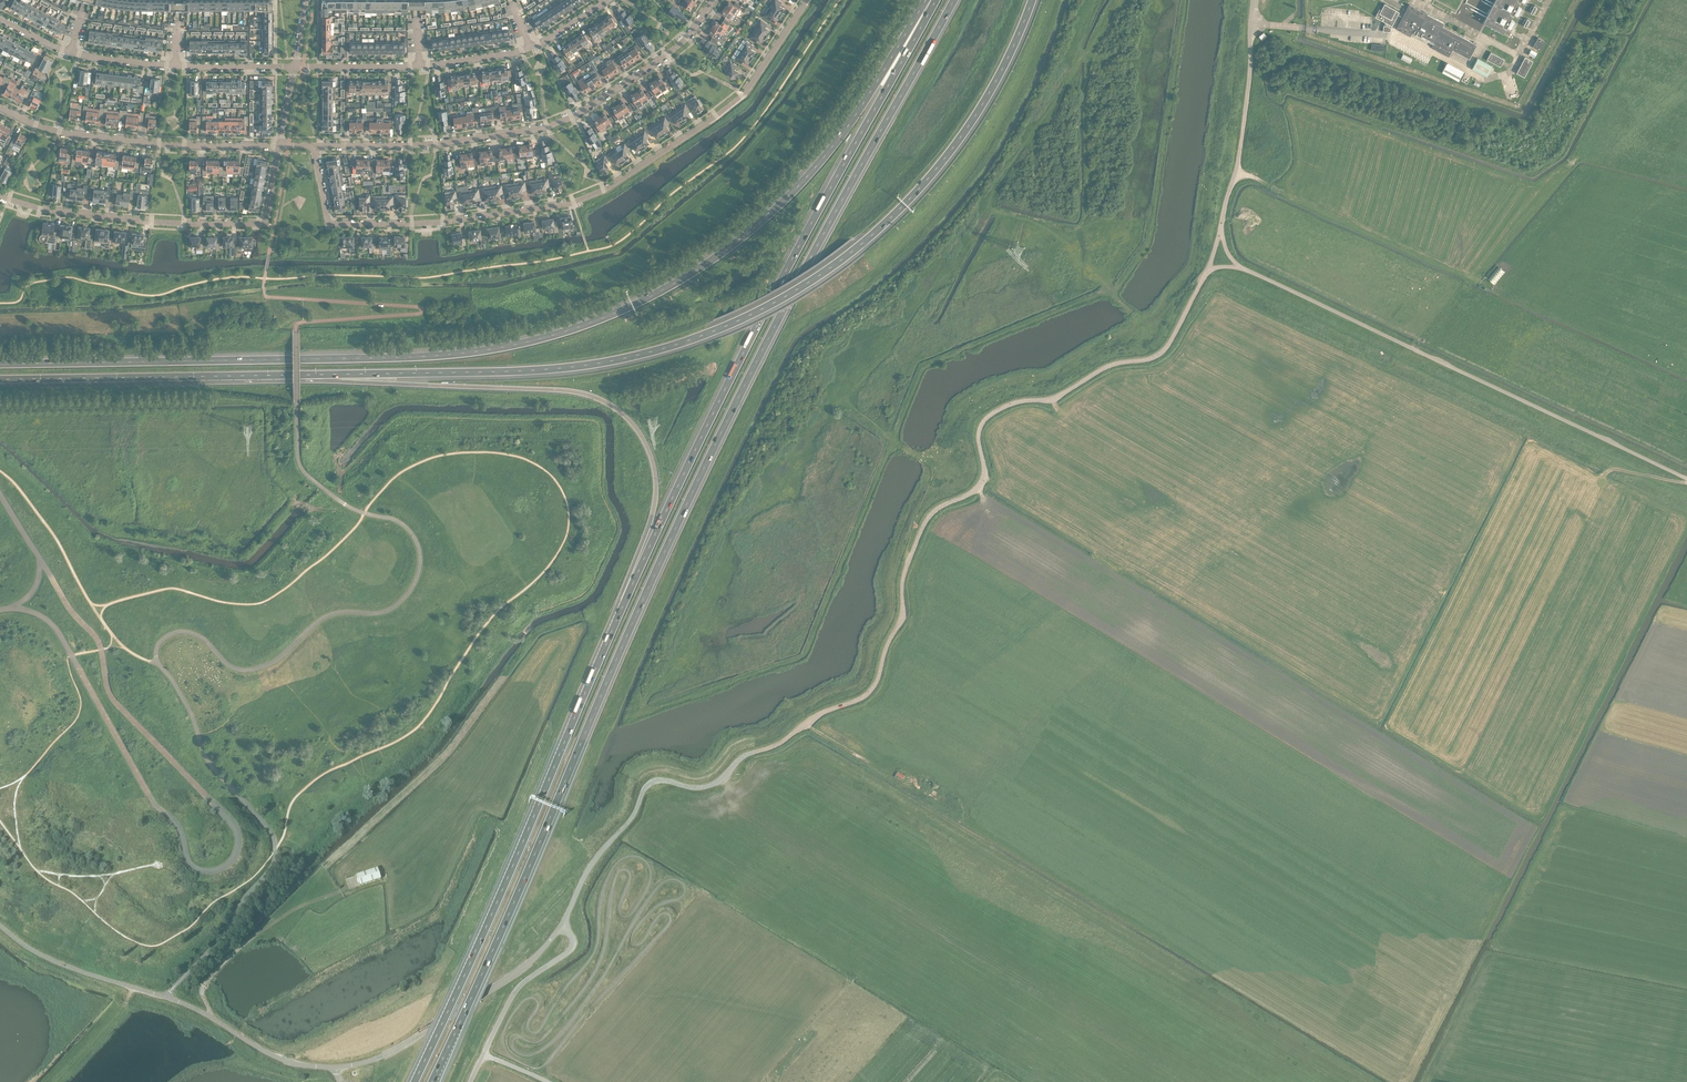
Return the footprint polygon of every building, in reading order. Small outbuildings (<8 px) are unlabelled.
[(15,10),(20,1),(17,0),(14,0),(10,7),(15,10)] [(20,1),(15,10),(20,12),(26,2),(22,0),(20,0),(20,1)] [(407,0),(406,0),(406,11),(407,11),(407,7),(418,7),(419,7),(419,1),(418,1),(407,1),(407,0)] [(476,9),(474,0),(468,0),(469,8),(475,6),(475,9),(476,9)] [(563,0),(562,0),(558,2),(564,11),(569,8),(563,0)] [(694,3),(689,0),(682,0),(681,3),(680,2),(678,5),(684,8),(685,6),(690,9),(694,3)] [(781,14),(785,8),(780,5),(782,2),(779,0),(774,0),(769,7),(781,14)] [(1484,23),(1504,33),(1508,25),(1513,28),(1516,23),(1511,20),(1515,12),(1520,15),(1523,10),(1518,7),(1522,0),(1496,0),(1484,23)] [(170,1),(170,10),(170,9),(176,9),(178,9),(179,1),(176,1),(170,1)] [(181,1),(179,1),(178,9),(181,9),(187,9),(187,10),(187,1),(181,1)] [(255,1),(255,11),(262,11),(262,10),(273,10),(272,10),(272,1),(267,1),(261,1),(255,1)] [(725,7),(736,14),(740,9),(739,8),(741,5),(735,2),(734,4),(729,1),(725,7)] [(31,4),(26,2),(20,12),(25,15),(31,4)] [(558,2),(553,6),(559,14),(564,11),(558,2)] [(1390,31),(1391,28),(1399,12),(1396,10),(1384,3),(1381,9),(1379,9),(1375,17),(1383,21),(1383,22),(1382,26),(1383,26),(1383,31),(1387,31),(1390,31)] [(30,19),(36,7),(31,4),(25,15),(27,16),(27,17),(30,19)] [(679,17),(684,20),(686,17),(681,14),(683,12),(678,8),(673,4),(667,13),(673,16),(674,14),(679,17)] [(1427,14),(1428,13),(1426,12),(1425,13),(1409,4),(1396,28),(1410,36),(1412,32),(1433,44),(1432,46),(1434,48),(1448,56),(1452,50),(1469,59),(1477,44),(1443,26),(1444,23),(1427,14)] [(559,14),(553,6),(548,9),(554,18),(559,14)] [(41,10),(36,7),(30,19),(31,18),(32,19),(32,20),(35,21),(41,10)] [(619,7),(616,9),(619,14),(618,15),(622,20),(621,20),(619,21),(623,27),(625,26),(633,20),(629,15),(627,16),(624,11),(622,12),(619,7)] [(730,22),(731,19),(735,22),(739,16),(736,14),(725,7),(721,13),(726,16),(724,18),(730,22)] [(777,20),(781,14),(769,7),(771,8),(768,14),(765,12),(763,16),(770,20),(772,17),(777,20)] [(548,9),(543,12),(549,21),(552,19),(554,18),(548,9)] [(40,24),(46,12),(41,10),(35,21),(35,22),(36,20),(37,21),(37,22),(40,24)] [(51,15),(46,12),(40,24),(41,23),(42,24),(42,25),(45,27),(51,15)] [(544,24),(549,21),(543,12),(538,16),(544,24)] [(616,25),(609,14),(606,16),(607,17),(604,19),(610,28),(615,24),(616,25),(615,25),(616,25)] [(50,29),(56,17),(51,15),(45,27),(46,26),(50,28),(50,29)] [(538,28),(544,24),(538,16),(533,19),(531,15),(528,16),(531,23),(534,21),(538,28)] [(55,32),(61,20),(56,17),(50,29),(53,31),(53,29),(55,30),(55,32)] [(601,21),(599,22),(605,31),(606,33),(606,34),(612,30),(610,28),(604,19),(601,21)] [(755,28),(766,36),(770,30),(766,27),(768,24),(761,19),(755,28)] [(61,33),(66,23),(61,20),(55,32),(58,33),(58,32),(61,33)] [(716,20),(712,26),(723,34),(727,28),(730,30),(732,27),(723,21),(721,24),(716,20)] [(606,33),(605,31),(599,22),(597,24),(594,26),(600,35),(601,37),(606,33)] [(508,28),(502,29),(503,39),(510,38),(509,31),(512,29),(510,23),(507,24),(508,28)] [(588,28),(589,31),(593,37),(591,37),(594,42),(601,37),(600,35),(594,26),(591,28),(590,27),(588,28)] [(720,40),(723,34),(712,26),(708,32),(710,33),(713,35),(711,38),(713,39),(717,41),(718,39),(720,40)] [(762,42),(766,36),(755,28),(749,37),(755,42),(758,39),(762,42)] [(591,44),(582,32),(579,34),(580,35),(578,36),(585,48),(590,44),(590,45),(591,44)] [(645,46),(649,52),(652,49),(648,44),(649,44),(646,39),(648,38),(644,32),(636,38),(639,43),(640,43),(643,48),(645,46)] [(438,49),(437,39),(431,40),(430,35),(427,35),(428,42),(431,42),(432,50),(438,49)] [(3,36),(0,41),(0,46),(4,47),(3,50),(8,39),(3,36)] [(585,48),(578,36),(572,40),(578,49),(583,45),(585,48)] [(349,52),(356,52),(356,42),(349,42),(349,37),(346,37),(346,44),(349,44),(349,52)] [(404,42),(398,42),(398,52),(404,52),(404,44),(408,44),(408,37),(404,37),(404,42)] [(1535,47),(1542,51),(1547,42),(1540,38),(1535,47)] [(14,40),(14,42),(8,39),(3,50),(8,53),(15,41),(14,40)] [(707,42),(703,39),(700,42),(705,45),(704,47),(709,50),(708,52),(713,56),(719,48),(713,44),(713,45),(708,41),(707,42)] [(567,43),(574,55),(575,55),(573,52),(578,49),(572,40),(567,43)] [(18,42),(15,41),(8,53),(14,55),(20,45),(17,43),(18,42)] [(740,50),(752,58),(756,51),(751,48),(753,45),(746,41),(740,50)] [(569,58),(574,55),(567,43),(565,45),(564,44),(561,46),(569,58),(569,59),(570,58),(569,58)] [(641,56),(637,51),(640,49),(636,44),(634,45),(634,46),(628,50),(635,59),(641,56)] [(14,55),(20,58),(26,46),(25,47),(20,45),(14,55)] [(25,61),(31,49),(31,50),(28,49),(29,48),(26,46),(20,58),(25,61)] [(273,48),(273,46),(262,46),(262,56),(268,56),(268,52),(273,52),(273,48)] [(333,53),(333,46),(321,46),(321,53),(326,53),(326,58),(331,58),(331,53),(333,53)] [(34,51),(31,49),(25,61),(26,61),(27,59),(32,62),(37,53),(34,52),(34,51)] [(628,50),(623,53),(629,63),(635,59),(628,50)] [(748,64),(752,58),(740,50),(734,59),(741,63),(743,60),(748,64)] [(1529,55),(1535,58),(1538,53),(1532,50),(1529,55)] [(549,53),(552,58),(552,59),(555,64),(553,65),(557,71),(565,65),(561,60),(557,55),(555,56),(552,51),(549,53)] [(620,62),(623,65),(623,67),(629,63),(623,53),(617,57),(617,56),(614,58),(618,64),(620,62)] [(1401,58),(1411,62),(1413,57),(1403,53),(1401,58)] [(1505,60),(1492,53),(1488,60),(1501,68),(1504,62),(1505,60)] [(44,57),(38,68),(47,72),(49,67),(47,66),(50,60),(44,57)] [(1525,77),(1533,61),(1526,57),(1517,73),(1525,77)] [(615,65),(618,64),(614,58),(612,60),(611,59),(605,63),(613,74),(618,70),(615,65)] [(1473,69),(1488,77),(1494,66),(1479,58),(1473,69)] [(737,79),(738,79),(741,74),(741,73),(735,69),(737,66),(731,62),(724,71),(729,74),(728,75),(733,78),(734,77),(737,79)] [(1442,72),(1460,80),(1464,69),(1447,62),(1442,72)] [(600,67),(597,69),(601,75),(604,73),(607,78),(613,74),(605,63),(606,64),(601,68),(600,67)] [(525,76),(523,76),(522,70),(519,71),(518,65),(514,65),(515,71),(516,77),(515,77),(516,84),(526,82),(525,76)] [(503,69),(500,69),(502,80),(508,79),(508,80),(507,67),(503,67),(503,69)] [(496,70),(494,70),(496,80),(496,83),(502,82),(502,80),(500,69),(500,68),(496,69),(496,70)] [(573,78),(575,76),(574,75),(580,71),(577,68),(570,74),(573,78)] [(670,68),(667,70),(670,75),(668,76),(671,81),(671,82),(674,87),(682,82),(679,76),(677,78),(674,73),(673,73),(670,68)] [(598,76),(601,75),(597,69),(595,71),(590,75),(596,85),(602,81),(598,76)] [(78,76),(77,82),(87,83),(88,71),(81,70),(80,76),(78,76)] [(484,85),(490,84),(488,71),(485,71),(485,70),(481,71),(483,85),(484,85)] [(472,73),(469,74),(470,84),(476,83),(476,84),(477,84),(475,71),(471,72),(472,73)] [(95,84),(101,85),(103,72),(96,72),(95,84)] [(137,76),(138,75),(134,75),(133,88),(137,89),(136,92),(142,92),(143,85),(140,85),(141,77),(137,76)] [(452,87),(458,86),(456,76),(453,76),(453,75),(450,75),(451,88),(452,88),(452,87)] [(583,77),(590,89),(596,85),(590,75),(584,79),(583,77)] [(440,82),(440,76),(436,77),(437,83),(436,83),(437,89),(434,89),(435,96),(445,94),(444,88),(443,82),(440,82)] [(654,80),(662,91),(667,87),(667,86),(669,85),(666,79),(663,81),(660,76),(654,80)] [(7,85),(3,92),(9,95),(15,84),(10,81),(11,79),(7,77),(4,84),(7,85)] [(581,87),(585,92),(590,89),(583,77),(577,81),(578,82),(575,84),(579,89),(581,87)] [(161,79),(151,78),(149,90),(159,91),(161,79)] [(399,85),(399,79),(396,79),(396,85),(392,85),(392,106),(397,106),(397,98),(404,98),(404,91),(402,91),(402,85),(399,85)] [(213,91),(213,80),(212,80),(212,81),(206,81),(206,89),(203,89),(203,96),(206,96),(206,93),(213,93),(213,91)] [(387,80),(381,80),(381,94),(390,94),(390,87),(387,87),(387,80)] [(656,95),(662,91),(654,80),(648,83),(651,88),(649,90),(652,96),(655,94),(656,95)] [(191,88),(188,87),(188,93),(191,93),(198,93),(198,81),(191,81),(191,88)] [(565,92),(567,91),(571,96),(571,95),(574,100),(578,98),(574,93),(576,92),(573,87),(574,87),(570,81),(562,87),(565,92)] [(9,95),(15,98),(21,86),(20,89),(14,86),(16,84),(15,84),(9,95)] [(21,86),(15,98),(21,101),(25,94),(28,96),(31,89),(28,87),(26,89),(21,86)] [(635,92),(643,103),(649,99),(648,98),(651,97),(647,91),(644,93),(641,88),(635,92)] [(32,100),(29,105),(36,109),(36,108),(36,107),(38,108),(40,105),(38,104),(40,99),(42,97),(35,94),(36,92),(33,90),(29,97),(33,98),(32,100)] [(637,107),(643,103),(635,92),(630,96),(633,101),(630,102),(634,108),(637,106),(637,107)] [(697,112),(702,108),(703,108),(701,105),(702,104),(698,99),(697,99),(694,95),(685,101),(689,107),(692,105),(696,112),(697,112)] [(529,111),(530,117),(533,116),(532,110),(533,110),(532,104),(535,104),(534,97),(524,99),(525,105),(526,111),(529,111)] [(617,104),(625,116),(630,112),(630,111),(632,109),(629,103),(626,105),(623,100),(617,104)] [(495,106),(495,108),(496,115),(499,114),(500,120),(507,119),(505,106),(499,106),(498,103),(495,104),(495,106)] [(676,109),(683,121),(689,117),(686,112),(689,110),(685,103),(676,109)] [(81,114),(82,105),(78,104),(77,106),(70,105),(69,119),(76,120),(77,113),(81,114)] [(519,106),(512,107),(514,118),(521,117),(520,111),(523,111),(522,104),(519,105),(519,106)] [(619,119),(625,116),(617,104),(611,108),(614,113),(612,115),(615,120),(618,118),(619,119)] [(85,121),(92,121),(93,108),(87,108),(87,105),(83,105),(82,112),(86,113),(85,121)] [(506,107),(505,105),(505,106),(507,119),(514,118),(512,107),(506,107)] [(493,115),(496,115),(495,108),(495,106),(492,106),(492,107),(485,108),(486,110),(487,122),(494,121),(493,115)] [(98,122),(99,114),(103,115),(104,107),(100,107),(99,109),(93,108),(92,121),(98,122)] [(105,123),(112,124),(113,111),(107,110),(107,108),(104,107),(103,115),(106,115),(105,123)] [(474,124),(474,118),(477,118),(476,111),(475,107),(472,107),(472,110),(466,111),(468,125),(474,124)] [(479,111),(476,111),(477,118),(480,117),(481,123),(487,122),(486,110),(485,108),(479,109),(479,111)] [(119,116),(123,117),(124,109),(120,109),(119,111),(113,111),(112,124),(118,125),(119,116)] [(125,125),(132,126),(133,113),(127,112),(127,110),(124,109),(123,117),(126,117),(125,125)] [(677,125),(683,121),(676,109),(666,115),(671,122),(674,120),(677,125)] [(447,117),(446,110),(436,112),(437,118),(439,118),(440,124),(441,124),(442,130),(446,129),(445,123),(447,123),(446,117),(447,117)] [(139,114),(133,113),(132,126),(138,127),(139,119),(143,119),(144,112),(140,111),(139,114)] [(461,126),(468,125),(466,111),(465,111),(466,113),(459,114),(461,126)] [(157,127),(157,124),(155,123),(156,115),(149,115),(150,113),(146,112),(145,119),(148,120),(147,128),(155,129),(155,127),(157,127)] [(363,126),(366,126),(366,119),(366,112),(363,112),(363,118),(356,118),(356,131),(363,131),(363,130),(363,126)] [(598,116),(606,128),(612,124),(611,123),(614,121),(610,116),(607,117),(604,112),(598,116)] [(398,132),(402,132),(402,126),(402,120),(405,120),(405,114),(395,114),(395,120),(395,126),(398,126),(398,132)] [(454,127),(461,126),(459,114),(453,115),(449,115),(450,121),(453,121),(454,127)] [(196,115),(196,117),(189,117),(189,131),(197,131),(197,123),(200,123),(200,115),(196,115)] [(206,131),(212,131),(212,120),(206,120),(206,115),(202,115),(202,123),(206,123),(206,131)] [(248,115),(244,115),(244,118),(238,118),(238,131),(244,131),(244,123),(248,123),(248,115)] [(600,132),(606,128),(598,116),(593,120),(596,125),(593,127),(597,132),(599,130),(600,132)] [(655,122),(663,134),(669,130),(666,125),(669,123),(665,116),(655,122)] [(349,125),(349,131),(356,131),(356,118),(356,120),(349,120),(349,119),(346,119),(346,125),(349,125)] [(369,118),(369,119),(366,119),(366,126),(369,126),(369,131),(376,131),(376,118),(369,118)] [(383,120),(383,118),(383,131),(389,131),(389,126),(392,126),(393,119),(389,119),(389,120),(383,120)] [(657,138),(663,134),(655,122),(646,128),(651,135),(654,133),(657,138)] [(585,124),(582,126),(585,131),(584,132),(588,137),(585,138),(589,143),(591,142),(595,149),(603,144),(598,137),(597,138),(594,132),(593,133),(590,128),(588,129),(585,124)] [(272,131),(272,125),(262,125),(262,136),(268,136),(268,131),(272,131)] [(5,126),(0,136),(0,138),(5,140),(4,142),(8,144),(11,138),(8,136),(11,129),(5,126)] [(635,136),(643,147),(649,143),(646,139),(649,137),(644,130),(635,136)] [(12,138),(9,145),(12,147),(12,148),(19,151),(20,148),(26,136),(19,133),(16,138),(16,140),(12,138)] [(637,151),(643,147),(635,136),(626,142),(631,149),(634,147),(637,151)] [(545,146),(544,140),(540,141),(541,147),(541,153),(542,159),(552,158),(551,152),(548,152),(547,146),(545,146)] [(532,149),(531,143),(525,144),(527,158),(533,157),(533,156),(536,155),(535,149),(532,149)] [(622,160),(623,161),(629,157),(626,152),(629,150),(624,143),(621,145),(619,145),(616,147),(615,149),(622,160)] [(520,159),(527,158),(525,144),(518,145),(519,151),(516,152),(516,158),(520,158),(520,159)] [(512,146),(505,147),(507,161),(514,160),(513,159),(516,158),(516,152),(512,152),(512,146)] [(60,147),(60,148),(58,148),(58,152),(59,152),(59,160),(66,161),(65,163),(69,163),(70,156),(67,156),(68,147),(60,147)] [(499,154),(496,155),(497,161),(500,161),(500,160),(506,159),(507,161),(505,147),(498,148),(499,154)] [(76,162),(82,162),(83,149),(77,149),(76,157),(72,156),(71,164),(75,164),(76,162)] [(90,150),(83,149),(82,162),(88,163),(88,166),(91,166),(92,159),(89,158),(90,150)] [(494,161),(497,161),(496,155),(493,155),(492,149),(485,150),(487,164),(487,162),(493,161),(494,161)] [(617,165),(623,161),(615,149),(606,155),(611,162),(614,160),(617,165)] [(479,157),(476,157),(477,164),(480,163),(480,165),(487,164),(485,150),(478,151),(479,157)] [(97,151),(96,159),(92,159),(91,166),(95,166),(96,164),(102,165),(103,152),(97,151)] [(114,169),(118,169),(119,162),(115,161),(116,153),(109,152),(108,166),(114,166),(114,169)] [(474,164),(477,164),(476,157),(473,158),(472,152),(465,153),(467,167),(474,166),(474,164)] [(460,168),(467,167),(465,153),(459,154),(459,160),(456,160),(457,167),(460,166),(460,168)] [(128,168),(129,155),(123,154),(122,162),(119,162),(118,169),(122,169),(122,167),(128,168)] [(450,160),(449,154),(445,155),(446,161),(444,161),(445,167),(442,168),(443,174),(453,173),(452,166),(451,160),(450,160)] [(604,173),(609,170),(609,169),(610,169),(605,162),(608,160),(604,154),(595,161),(598,165),(596,166),(600,171),(601,170),(603,173),(604,173)] [(136,156),(129,155),(128,168),(134,169),(134,171),(138,171),(139,164),(135,164),(136,156)] [(151,171),(152,163),(153,163),(154,159),(152,159),(153,157),(145,157),(144,165),(140,164),(140,172),(144,172),(144,170),(151,171)] [(254,164),(254,165),(267,167),(268,161),(261,159),(261,158),(258,157),(256,165),(254,164)] [(326,160),(327,167),(340,165),(340,164),(338,165),(336,157),(332,158),(332,159),(326,160)] [(395,164),(395,170),(395,176),(405,176),(405,170),(407,170),(407,164),(402,164),(402,158),(398,158),(398,164),(395,164)] [(356,171),(356,173),(363,173),(363,159),(356,159),(356,165),(353,165),(353,171),(356,171)] [(369,159),(363,159),(363,173),(369,173),(369,171),(373,171),(373,165),(369,165),(369,159)] [(376,165),(373,165),(373,171),(376,171),(376,173),(383,173),(383,159),(376,159),(376,165)] [(389,159),(383,159),(383,173),(383,171),(389,171),(393,171),(393,165),(389,165),(389,159)] [(189,160),(189,167),(189,173),(196,173),(196,175),(200,175),(200,168),(197,168),(197,160),(189,160)] [(206,173),(212,173),(212,160),(206,160),(206,168),(202,168),(202,175),(206,175),(206,173)] [(219,175),(223,175),(223,168),(219,168),(219,160),(212,160),(212,173),(219,173),(219,175)] [(233,173),(233,160),(226,160),(226,168),(223,168),(223,175),(226,175),(226,173),(233,173)] [(239,160),(233,160),(233,173),(239,173),(239,175),(242,175),(244,168),(239,168),(239,160)] [(254,165),(253,171),(266,173),(265,173),(266,167),(267,167),(254,165)] [(329,173),(328,173),(341,171),(340,165),(327,167),(328,167),(329,173)] [(6,182),(9,176),(11,177),(14,172),(9,170),(11,168),(6,166),(5,168),(0,177),(0,179),(6,182)] [(264,177),(265,177),(266,173),(253,171),(252,177),(265,180),(265,179),(264,179),(264,178),(264,177)] [(342,177),(341,171),(328,173),(328,177),(330,176),(330,179),(342,177)] [(555,191),(562,190),(560,175),(549,176),(550,183),(554,183),(555,191)] [(264,183),(265,180),(252,177),(251,177),(254,178),(253,184),(264,186),(263,185),(263,183),(264,183)] [(343,183),(342,177),(330,179),(331,182),(329,182),(330,186),(343,183)] [(537,179),(539,193),(546,192),(545,187),(549,186),(548,178),(537,179)] [(532,194),(539,193),(537,179),(526,181),(527,189),(531,189),(532,194)] [(514,183),(516,197),(523,196),(522,190),(526,189),(525,181),(514,183)] [(73,200),(73,198),(76,199),(77,186),(71,186),(71,183),(68,183),(67,191),(70,191),(69,199),(73,200)] [(341,184),(343,184),(343,183),(330,186),(331,186),(332,188),(331,188),(331,192),(344,190),(344,189),(342,190),(341,184)] [(509,198),(516,197),(514,183),(503,184),(504,193),(508,192),(509,198)] [(51,184),(51,189),(53,189),(52,196),(60,197),(61,185),(51,184)] [(77,186),(76,199),(79,199),(79,200),(82,201),(83,193),(86,193),(87,185),(84,185),(83,187),(77,186)] [(491,186),(493,200),(500,199),(499,193),(503,193),(502,185),(491,186)] [(99,201),(100,189),(94,188),(94,186),(91,186),(90,194),(93,194),(92,202),(96,202),(96,201),(99,201)] [(486,201),(493,200),(491,186),(480,188),(481,196),(485,195),(486,201)] [(105,203),(106,196),(110,196),(110,188),(107,187),(106,190),(100,189),(99,201),(99,202),(105,203)] [(119,204),(122,204),(123,192),(123,194),(117,194),(118,189),(114,188),(113,196),(116,197),(115,205),(119,205),(119,204)] [(468,190),(470,203),(477,202),(476,197),(480,196),(478,188),(468,190)] [(123,192),(122,204),(125,204),(125,206),(128,206),(129,198),(133,199),(134,191),(130,190),(130,193),(123,192)] [(261,195),(261,192),(252,190),(251,196),(248,195),(248,196),(262,198),(262,195),(261,195)] [(346,196),(344,190),(331,192),(333,192),(333,194),(332,194),(333,198),(346,196)] [(447,207),(453,206),(454,206),(453,198),(456,197),(455,190),(444,192),(447,207)] [(462,205),(470,203),(468,190),(457,191),(458,199),(462,199),(462,205)] [(138,194),(137,206),(147,207),(148,195),(138,194)] [(206,194),(203,194),(203,201),(203,203),(206,203),(206,211),(210,211),(210,209),(213,209),(213,199),(213,195),(206,195),(206,194)] [(218,202),(218,211),(222,211),(222,209),(225,209),(225,196),(219,196),(219,194),(215,194),(215,202),(218,202)] [(227,194),(227,201),(230,201),(230,211),(234,211),(234,209),(238,209),(238,196),(231,196),(231,194),(227,194)] [(359,209),(366,209),(366,201),(370,201),(370,194),(366,194),(366,197),(358,197),(359,209)] [(399,209),(405,209),(406,209),(406,205),(407,205),(407,199),(406,199),(406,194),(394,194),(394,201),(398,201),(398,209),(399,209)] [(260,198),(261,199),(262,198),(248,196),(247,202),(260,204),(259,204),(260,198)] [(343,197),(346,196),(333,198),(334,198),(335,204),(334,204),(344,202),(343,197)] [(375,204),(375,209),(382,209),(382,196),(371,196),(371,204),(375,204)] [(382,196),(382,209),(389,209),(389,204),(393,204),(393,196),(389,196),(389,198),(382,198),(382,196)] [(199,197),(189,197),(189,203),(192,203),(192,209),(199,209),(199,197)] [(259,211),(260,204),(247,202),(249,203),(248,210),(252,211),(252,210),(259,211)] [(346,210),(344,202),(334,204),(335,211),(342,210),(342,211),(346,210)] [(571,216),(571,215),(570,215),(570,216),(560,217),(559,217),(560,218),(561,227),(562,227),(572,226),(573,230),(577,229),(576,221),(572,222),(571,216)] [(554,232),(558,231),(557,221),(553,222),(553,218),(547,219),(546,218),(544,219),(543,220),(542,220),(543,228),(553,226),(554,232)] [(534,221),(528,222),(523,223),(524,232),(532,230),(533,235),(540,234),(539,227),(535,228),(534,221)] [(43,242),(44,241),(45,241),(45,242),(55,243),(57,232),(54,231),(54,223),(54,222),(50,222),(50,223),(43,222),(42,233),(41,234),(40,234),(40,235),(39,236),(39,237),(39,238),(39,239),(40,239),(40,240),(41,241),(42,241),(43,242)] [(513,224),(513,223),(508,223),(509,225),(505,225),(506,235),(517,233),(518,237),(522,236),(521,230),(517,230),(516,224),(513,224)] [(61,224),(59,236),(67,237),(67,238),(67,243),(70,246),(73,246),(74,233),(71,232),(72,225),(61,224)] [(79,226),(77,237),(78,237),(78,238),(78,239),(79,239),(80,240),(81,240),(81,239),(82,238),(82,237),(86,238),(85,244),(88,245),(91,245),(93,235),(88,234),(89,227),(86,227),(86,226),(83,226),(82,227),(79,226)] [(499,233),(498,226),(487,228),(488,237),(499,236),(500,240),(503,239),(502,232),(499,233)] [(108,230),(97,228),(96,238),(100,239),(103,242),(105,242),(105,247),(109,248),(110,237),(107,236),(108,230)] [(481,236),(480,229),(469,231),(470,239),(471,239),(471,240),(474,240),(474,239),(481,238),(481,243),(485,243),(484,235),(481,236)] [(124,241),(126,232),(114,230),(113,240),(114,240),(114,241),(114,242),(115,243),(117,243),(118,243),(118,242),(119,241),(124,241)] [(461,239),(460,232),(456,233),(456,231),(452,232),(452,233),(451,233),(453,242),(461,241),(462,245),(466,245),(465,238),(461,239)] [(144,234),(132,232),(131,242),(137,243),(137,247),(146,247),(146,241),(143,240),(144,234)] [(200,243),(200,236),(194,236),(194,235),(190,235),(190,236),(190,245),(190,247),(196,247),(196,250),(203,250),(203,243),(200,243)] [(216,250),(220,250),(220,243),(216,243),(216,236),(211,236),(210,235),(208,235),(207,236),(206,236),(206,245),(216,245),(216,250)] [(226,236),(223,236),(223,246),(230,246),(230,251),(230,255),(236,255),(236,251),(236,243),(233,243),(233,236),(230,236),(230,235),(226,235),(226,236)] [(361,245),(362,245),(363,246),(365,246),(366,245),(369,245),(369,252),(374,252),(374,243),(371,243),(371,236),(368,236),(367,235),(365,235),(364,236),(361,236),(361,245)] [(252,241),(252,236),(240,236),(240,246),(252,246),(252,250),(255,250),(255,249),(255,246),(255,241),(252,241)] [(353,243),(353,236),(341,236),(341,237),(340,237),(340,241),(341,241),(341,246),(350,246),(350,250),(356,250),(356,243),(353,243)] [(383,238),(383,236),(379,236),(379,238),(378,238),(378,247),(379,248),(380,248),(382,248),(383,248),(387,248),(387,255),(391,255),(391,244),(387,244),(387,238),(383,238)] [(404,243),(404,236),(394,236),(394,245),(400,245),(400,251),(407,251),(407,243),(404,243)] [(1495,272),(1489,280),(1493,283),(1499,276),(1495,272)] [(905,775),(897,771),(894,776),(903,780),(905,775)] [(356,875),(360,886),(381,879),(377,868),(356,875)] [(241,1022),(240,1022),(241,1023),(242,1022),(244,1021),(246,1019),(249,1017),(252,1016),(253,1015),(252,1014),(251,1015),(248,1016),(245,1018),(244,1019),(241,1022)]
